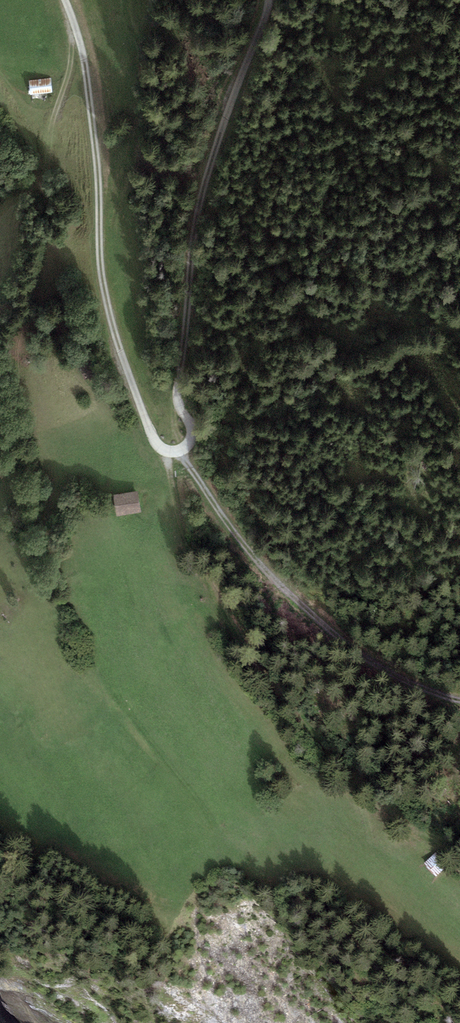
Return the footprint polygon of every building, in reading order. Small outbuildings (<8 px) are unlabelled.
[(50,78),(28,80),(30,95),(52,93),(50,78)] [(101,374),(88,376),(90,390),(104,388),(101,374)] [(137,492),(113,495),(116,516),(140,513),(137,492)] [(438,855),(426,866),(437,880),(450,869),(438,855)]
